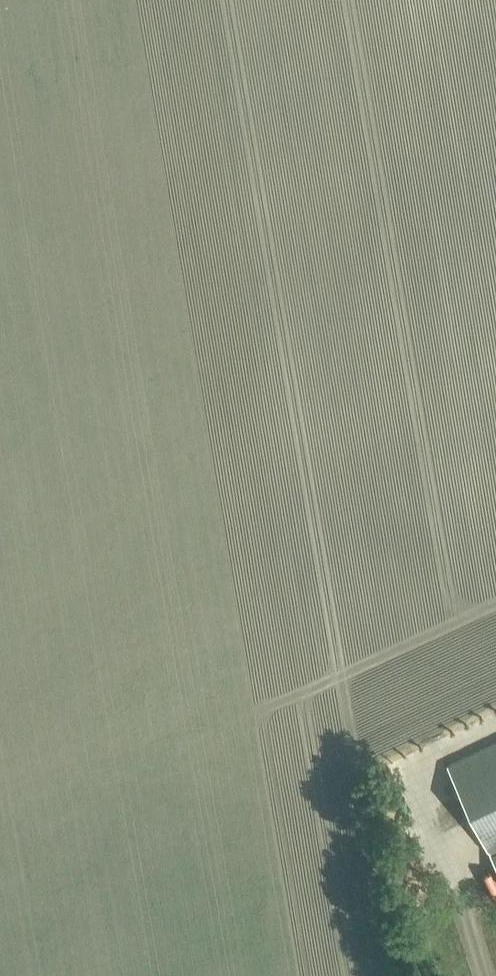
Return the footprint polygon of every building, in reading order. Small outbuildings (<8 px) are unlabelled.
[(495,868),(495,741),(447,764),(495,868)]
